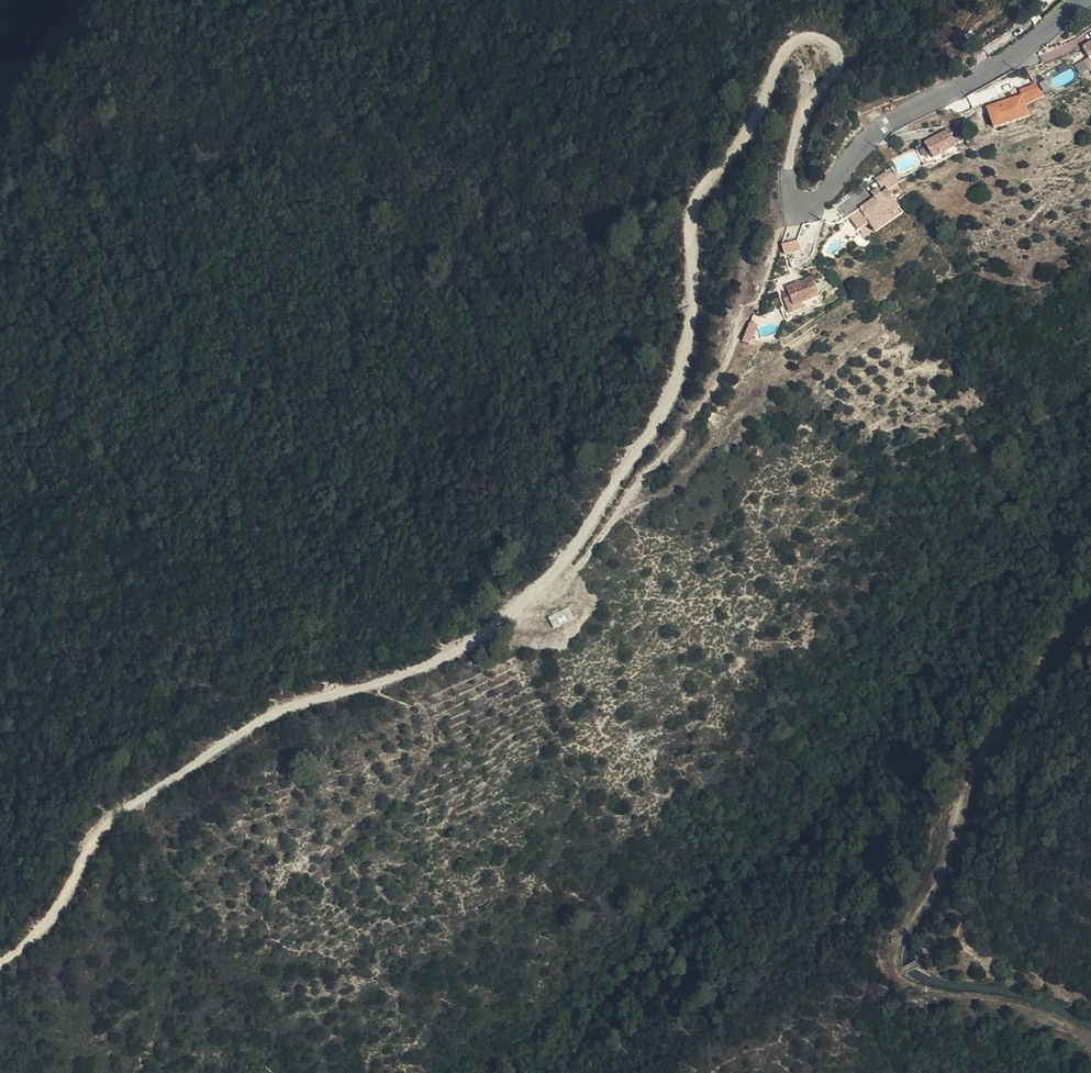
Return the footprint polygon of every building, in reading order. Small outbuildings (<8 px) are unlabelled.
[(1049,89),(1040,77),(1028,87),(1031,91),(997,108),(1004,118),(1011,114),(1015,123),(1034,114),(1030,105),(1037,101),(1036,100),(1049,89)] [(1030,105),(1034,114),(1041,111),(1037,101),(1030,105)] [(1011,114),(1004,118),(1008,126),(1015,123),(1011,114)] [(959,146),(950,132),(928,146),(937,160),(959,146)] [(907,181),(898,167),(882,176),(888,185),(892,183),(895,188),(907,181)] [(908,207),(895,188),(888,193),(882,196),(856,212),(865,227),(876,220),(879,225),(908,207)] [(882,196),(888,193),(885,188),(880,191),(882,196)] [(911,213),(908,207),(879,225),(882,230),(911,213)] [(784,248),(785,256),(785,258),(802,253),(800,246),(799,243),(784,248)] [(783,295),(788,310),(803,304),(821,298),(814,280),(788,289),(789,293),(783,295)] [(803,304),(788,310),(790,315),(805,310),(803,304)] [(753,335),(747,329),(746,331),(744,334),(750,340),(753,335)] [(570,607),(560,611),(563,621),(574,617),(570,607)]
